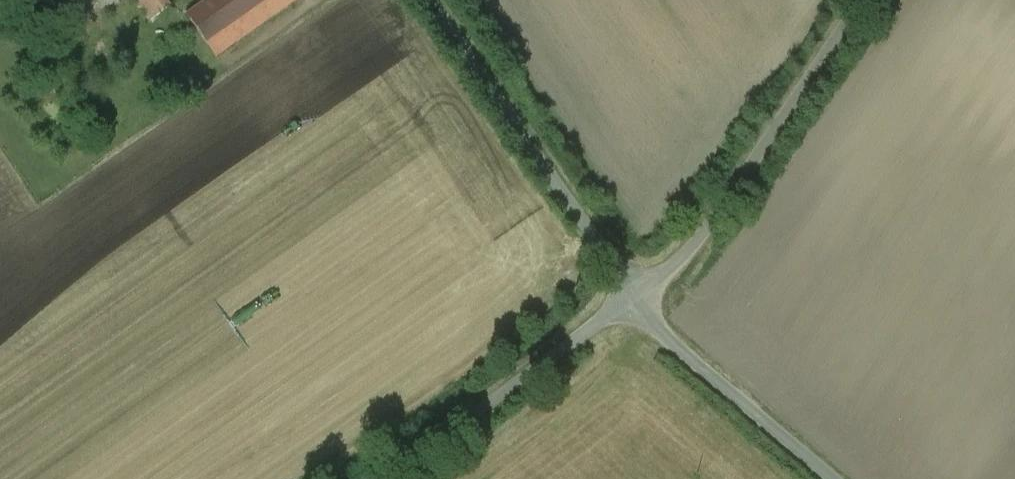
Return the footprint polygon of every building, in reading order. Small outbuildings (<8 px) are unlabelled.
[(178,7),(175,0),(144,0),(154,19),(178,7)] [(192,1),(221,43),(282,0),(193,0),(192,1)]
